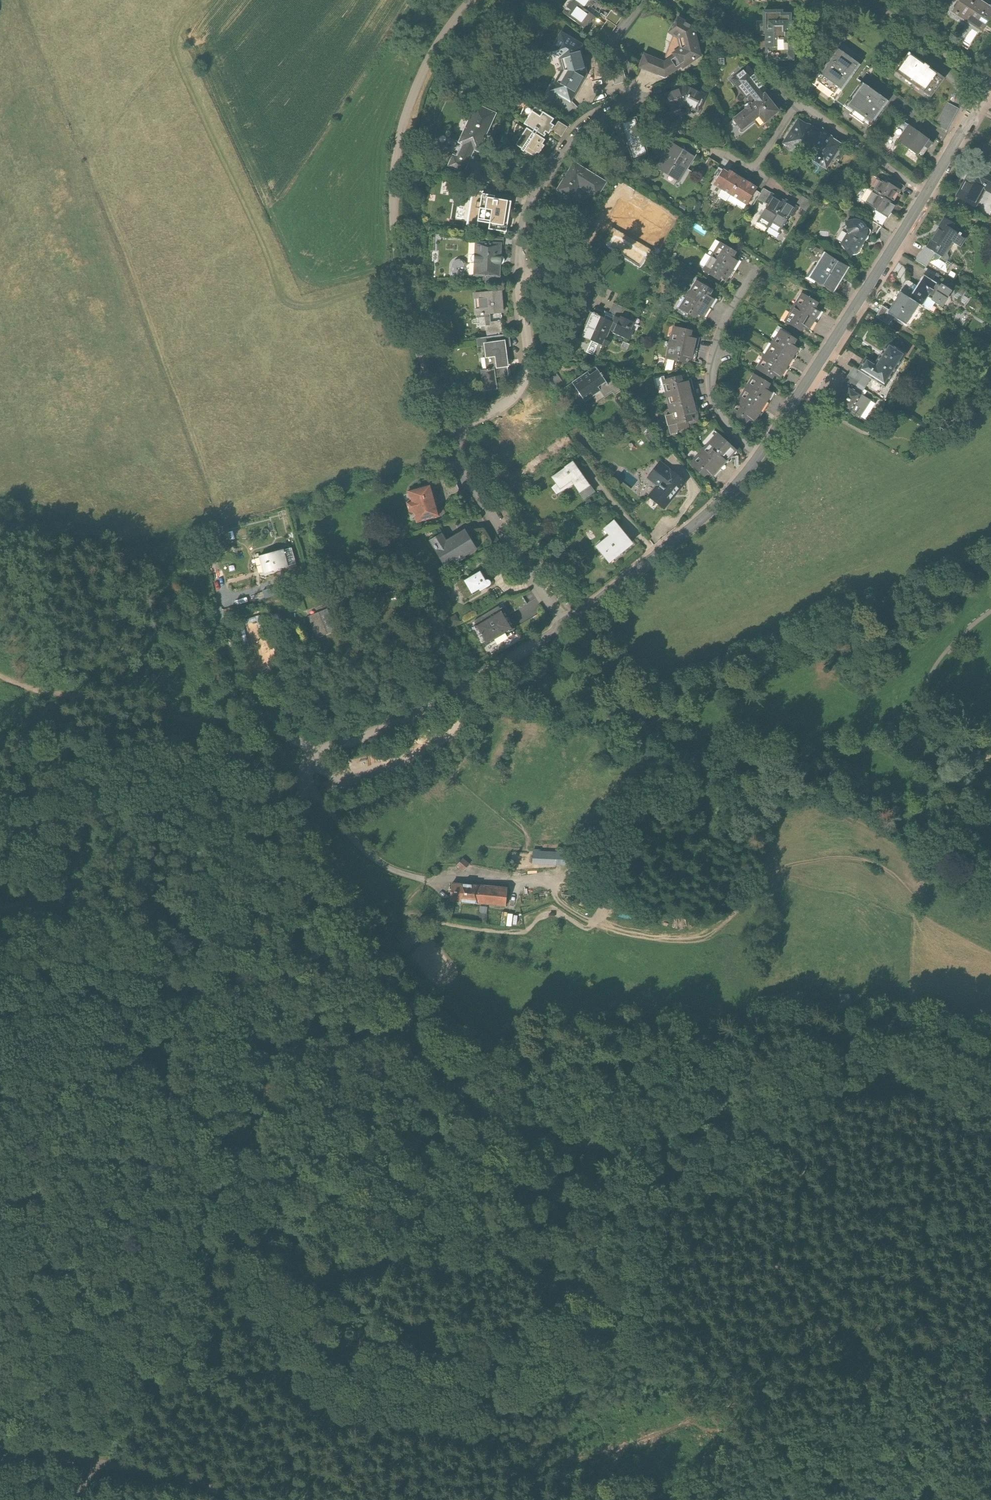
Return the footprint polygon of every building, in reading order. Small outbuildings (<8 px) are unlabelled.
[(599,12),(607,1),(606,0),(578,0),(570,10),(595,28),(604,16),(599,12)] [(987,0),(965,0),(958,10),(986,29),(990,22),(990,3),(987,0)] [(614,17),(598,39),(607,46),(623,23),(622,22),(628,14),(618,7),(612,16),(614,17)] [(787,8),(768,9),(768,27),(770,27),(771,58),(798,58),(798,31),(796,31),(796,26),(798,26),(798,20),(796,20),(795,11),(787,11),(787,8)] [(677,31),(686,37),(688,46),(680,52),(681,53),(672,60),(651,52),(646,65),(672,75),(689,63),(690,66),(708,54),(702,25),(687,16),(677,31)] [(562,60),(566,70),(563,75),(561,74),(559,77),(558,77),(553,86),(554,86),(551,90),(559,94),(553,105),(558,108),(560,105),(563,107),(569,103),(586,73),(580,52),(581,44),(561,32),(550,52),(562,60)] [(866,62),(843,46),(818,81),(841,97),(866,62)] [(944,79),(910,53),(895,73),(903,78),(904,77),(924,92),(923,94),(929,99),(944,79)] [(740,78),(758,101),(760,102),(773,92),(775,90),(756,66),(740,78)] [(894,99),(867,79),(849,102),(877,123),(894,99)] [(674,91),(680,108),(693,103),(704,109),(713,94),(695,84),(674,91)] [(787,110),(773,92),(760,102),(758,101),(754,104),(754,109),(742,119),(750,129),(768,115),(773,121),(787,110)] [(502,111),(482,101),(464,140),(467,141),(462,153),(459,152),(454,163),(470,170),(480,147),(485,149),(502,111)] [(949,101),(941,119),(953,125),(961,107),(949,101)] [(542,105),(531,121),(550,133),(552,128),(556,130),(561,123),(558,121),(560,116),(542,105)] [(625,119),(640,157),(659,149),(644,111),(625,119)] [(809,152),(812,154),(828,128),(824,128),(815,123),(811,123),(803,117),(788,141),(802,150),(805,145),(811,149),(809,152)] [(938,140),(910,119),(906,124),(911,128),(904,138),(928,155),(938,140)] [(574,126),(565,120),(559,129),(568,135),(574,126)] [(533,125),(522,141),(539,152),(542,148),(545,149),(549,142),(547,141),(550,136),(533,125)] [(837,134),(828,128),(812,154),(832,167),(847,143),(838,137),(837,134)] [(987,143),(985,143),(981,151),(983,153),(990,157),(990,136),(987,143)] [(679,141),(664,165),(686,180),(701,156),(679,141)] [(543,149),(536,158),(547,166),(554,157),(543,149)] [(983,153),(979,161),(990,167),(990,157),(983,153)] [(581,161),(564,189),(579,198),(587,185),(604,196),(613,181),(581,161)] [(962,194),(981,205),(990,188),(990,173),(977,165),(962,194)] [(720,182),(737,192),(747,175),(736,168),(734,171),(729,167),(720,182)] [(893,171),(889,178),(905,189),(909,183),(893,171)] [(763,185),(747,175),(737,192),(752,201),(761,187),(763,185)] [(876,187),(881,190),(898,200),(905,189),(889,178),(883,175),(876,187)] [(444,193),(452,194),(453,182),(446,181),(444,193)] [(770,185),(767,190),(763,196),(773,202),(779,191),(770,185)] [(767,190),(761,187),(752,201),(758,205),(763,196),(767,190)] [(473,224),(484,226),(485,220),(496,222),(495,228),(510,231),(516,191),(502,189),(501,194),(489,192),(489,190),(479,188),(473,224)] [(900,202),(898,200),(881,190),(873,203),(892,215),(900,202)] [(776,225),(791,198),(779,191),(773,202),(763,217),(776,225)] [(805,207),(791,198),(776,225),(786,231),(789,226),(792,228),(805,207)] [(677,226),(659,209),(652,206),(621,204),(620,224),(650,225),(664,239),(677,226)] [(959,222),(950,216),(931,245),(941,251),(947,255),(957,239),(966,244),(970,238),(954,228),(959,222)] [(853,232),(847,243),(852,252),(856,255),(859,252),(861,253),(872,234),(873,232),(873,228),(872,225),(870,222),(867,220),(861,218),(851,220),(853,232)] [(727,240),(718,254),(741,269),(746,261),(740,257),(744,251),(727,240)] [(469,277),(470,275),(489,276),(506,276),(507,242),(498,242),(482,241),(481,261),(472,260),(471,259),(468,258),(466,258),(463,258),(461,259),(459,261),(458,263),(458,272),(460,275),(462,276),(464,277),(467,277),(469,277)] [(935,260),(941,251),(931,245),(930,244),(921,258),(932,264),(935,260)] [(831,251),(814,276),(837,291),(854,266),(831,251)] [(947,255),(941,251),(935,260),(952,272),(956,266),(954,265),(957,261),(947,255)] [(741,269),(718,254),(709,268),(727,280),(730,276),(734,279),(741,269)] [(930,272),(916,294),(928,302),(934,293),(944,299),(952,286),(930,272)] [(695,293),(718,307),(723,299),(718,295),(721,289),(704,278),(695,293)] [(507,288),(481,291),(483,322),(492,322),(493,331),(510,330),(509,318),(497,319),(497,311),(509,310),(507,288)] [(914,323),(928,302),(916,294),(906,288),(893,307),(892,309),(899,313),(914,323)] [(809,292),(800,305),(824,319),(829,311),(824,308),(827,303),(809,292)] [(711,317),(718,307),(695,293),(686,306),(704,318),(707,314),(711,317)] [(881,315),(893,323),(899,313),(892,309),(893,307),(888,304),(881,315)] [(819,328),(824,319),(800,305),(792,318),(810,330),(814,325),(819,328)] [(619,319),(598,310),(589,332),(610,341),(616,327),(619,319)] [(622,313),(619,319),(616,327),(623,329),(622,331),(637,337),(641,328),(638,327),(641,319),(629,314),(628,315),(622,313)] [(677,341),(703,347),(706,337),(699,336),(700,329),(681,325),(677,341)] [(788,329),(779,342),(802,357),(807,349),(801,346),(805,340),(788,329)] [(491,356),(492,367),(501,365),(501,364),(503,364),(504,367),(515,365),(512,343),(518,343),(516,331),(483,335),(485,356),(491,356)] [(591,338),(586,350),(592,352),(597,341),(591,338)] [(630,338),(627,344),(635,347),(637,342),(630,338)] [(701,358),(703,347),(677,341),(673,357),(695,362),(696,357),(701,358)] [(779,342),(772,353),(795,367),(802,357),(779,342)] [(872,356),(864,368),(875,376),(889,385),(910,354),(894,344),(881,362),(872,356)] [(795,367),(772,353),(763,367),(781,379),(784,374),(788,377),(795,367)] [(492,367),(487,367),(490,388),(504,387),(501,365),(492,367)] [(875,376),(864,368),(859,365),(847,384),(852,387),(854,385),(864,392),(875,376)] [(579,382),(592,401),(607,391),(605,388),(613,382),(602,366),(579,382)] [(564,371),(554,378),(562,388),(571,381),(564,371)] [(761,374),(753,386),(775,401),(779,394),(775,391),(778,385),(761,374)] [(669,380),(673,394),(699,388),(697,380),(691,381),(690,375),(669,380)] [(875,399),(864,392),(854,385),(852,387),(842,403),(854,411),(855,409),(865,415),(875,399)] [(753,386),(745,397),(768,412),(775,401),(753,386)] [(673,394),(677,409),(703,402),(699,388),(673,394)] [(832,400),(819,392),(814,401),(827,408),(832,400)] [(768,412),(745,397),(736,411),(754,423),(758,417),(763,420),(768,412)] [(705,410),(703,402),(677,409),(681,423),(702,418),(700,411),(705,410)] [(725,432),(709,447),(729,467),(744,451),(725,432)] [(719,476),(729,467),(709,447),(696,461),(712,477),(716,472),(719,476)] [(686,485),(660,464),(648,479),(658,487),(649,498),(665,511),(686,485)] [(571,465),(550,479),(558,490),(569,482),(578,495),(588,488),(571,465)] [(453,474),(442,478),(447,492),(458,489),(453,474)] [(429,484),(407,490),(410,501),(406,502),(409,512),(413,511),(416,522),(438,516),(429,484)] [(630,548),(611,524),(602,531),(608,539),(594,550),(607,566),(630,548)] [(441,534),(429,541),(445,568),(477,549),(465,529),(446,541),(441,534)] [(292,547),(255,557),(262,582),(299,571),(292,547)] [(488,566),(471,576),(470,575),(468,576),(466,576),(465,577),(464,578),(464,580),(464,582),(471,595),(496,581),(497,580),(498,579),(498,577),(498,575),(497,574),(495,574),(494,574),(493,575),(488,566)] [(453,587),(449,590),(445,584),(438,588),(447,602),(458,595),(453,587)] [(526,605),(508,617),(519,633),(545,616),(530,591),(521,597),(526,605)] [(328,609),(308,617),(317,639),(337,631),(328,609)] [(474,628),(471,630),(483,650),(511,632),(497,610),(472,625),(474,628)] [(466,617),(462,611),(455,615),(459,622),(466,617)] [(530,850),(529,863),(563,864),(563,851),(530,850)] [(463,859),(457,866),(463,872),(469,864),(463,859)] [(505,907),(507,888),(452,883),(451,901),(505,907)]
